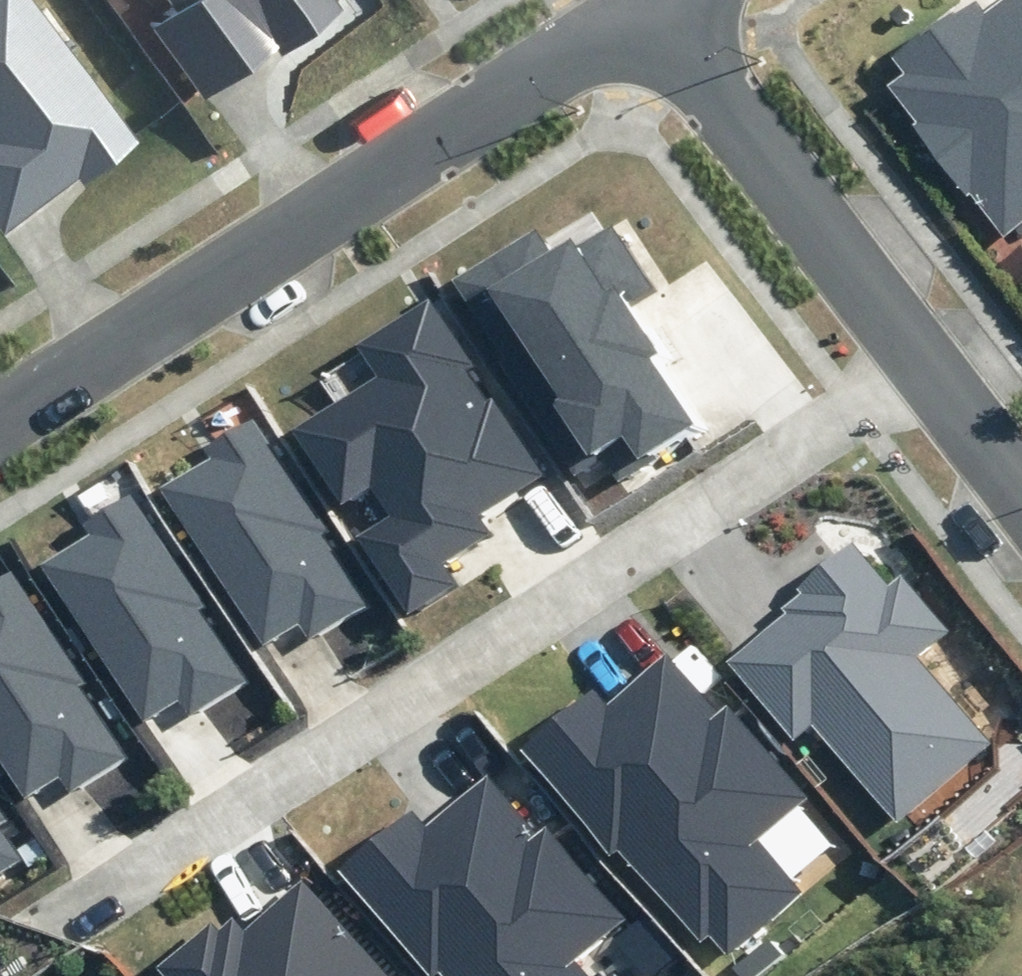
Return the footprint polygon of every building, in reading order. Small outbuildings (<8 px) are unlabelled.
[(36,0),(0,0),(0,227),(4,232),(80,177),(86,185),(142,144),(36,0)] [(340,0),(168,0),(178,13),(152,31),(206,103),(279,49),(284,55),(347,9),(340,0)] [(985,11),(977,0),(975,0),(897,60),(908,74),(891,88),(917,121),(913,124),(967,195),(971,193),(1005,237),(1021,224),(1021,0),(999,0),(985,11)] [(550,253),(535,230),(455,283),(577,465),(598,451),(618,480),(698,427),(652,358),(659,351),(622,296),(648,279),(611,225),(576,249),(570,239),(550,253)] [(537,472),(426,301),(357,346),(377,376),(292,430),(341,506),(369,488),(387,515),(355,535),(407,615),(456,583),(442,562),(488,533),(474,513),(537,472)] [(364,606),(250,422),(202,452),(207,459),(160,488),(259,648),(298,624),(307,640),(364,606)] [(246,678),(133,494),(85,524),(90,532),(43,560),(142,720),(180,696),(190,712),(246,678)] [(887,584),(852,542),(796,589),(801,594),(783,609),(788,614),(730,662),(794,738),(811,723),(897,825),(994,744),(920,656),(951,631),(901,572),(887,584)] [(13,572),(0,580),(0,762),(22,797),(60,774),(70,790),(127,755),(13,572)] [(707,936),(726,958),(800,895),(755,843),(804,801),(726,710),(719,715),(667,655),(608,705),(595,690),(520,753),(612,860),(621,852),(699,943),(707,936)] [(574,961),(623,919),(544,828),(538,833),(486,773),(427,823),(413,808),(339,871),(429,975),(433,975),(440,971),(444,975),(587,975),(574,961)] [(18,859),(0,831),(0,871),(18,859)] [(302,880),(244,931),(232,918),(219,929),(211,920),(158,968),(165,975),(387,975),(302,880)]
